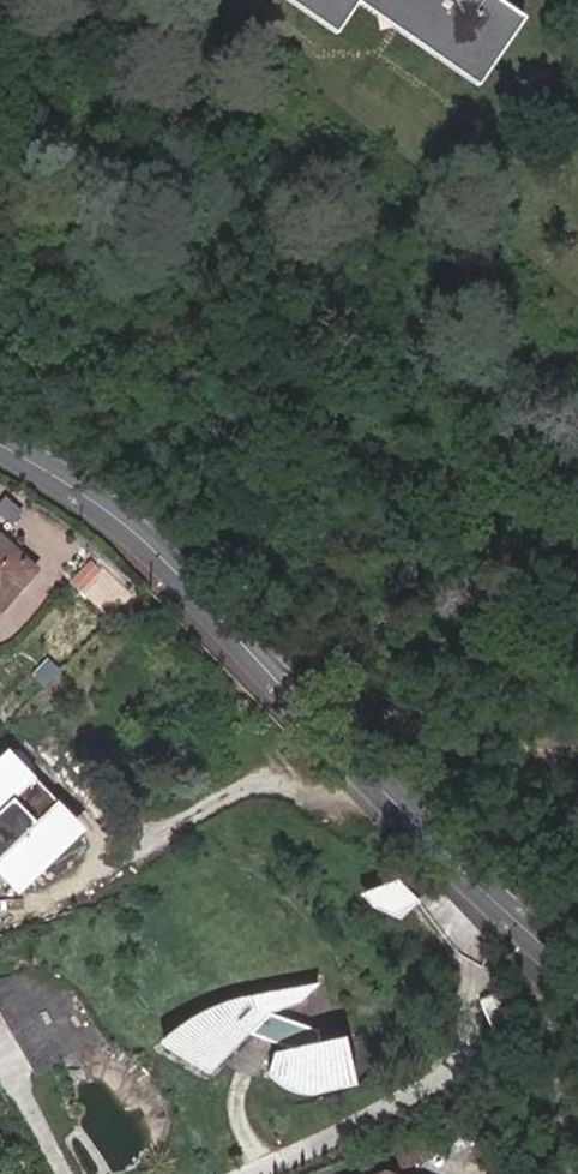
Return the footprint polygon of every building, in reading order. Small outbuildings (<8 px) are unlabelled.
[(323,28),(345,0),(286,0),(323,28)] [(433,56),(465,81),(509,22),(480,0),(356,0),(433,56)] [(32,570),(0,540),(0,604),(32,570)] [(91,564),(71,582),(83,596),(103,577),(91,564)] [(1,738),(0,739),(0,862),(18,880),(81,817),(1,738)] [(425,909),(398,880),(380,896),(407,926),(425,909)] [(32,959),(21,965),(72,1057),(83,1051),(32,959)] [(21,965),(0,977),(0,1006),(39,1075),(72,1057),(21,965)] [(300,992),(305,1008),(324,988),(300,992)] [(313,1093),(346,1086),(338,1045),(326,1048),(323,1036),(276,1018),(305,1008),(300,992),(247,1001),(192,1037),(224,1067),(253,1038),(296,1052),(278,1057),(271,1077),(273,1079),(313,1093)] [(524,1035),(510,999),(484,1009),(498,1045),(524,1035)] [(224,1067),(192,1037),(171,1051),(213,1077),(224,1067)] [(482,1138),(471,1110),(432,1125),(443,1153),(482,1138)] [(443,1153),(432,1125),(394,1140),(405,1167),(443,1153)]
